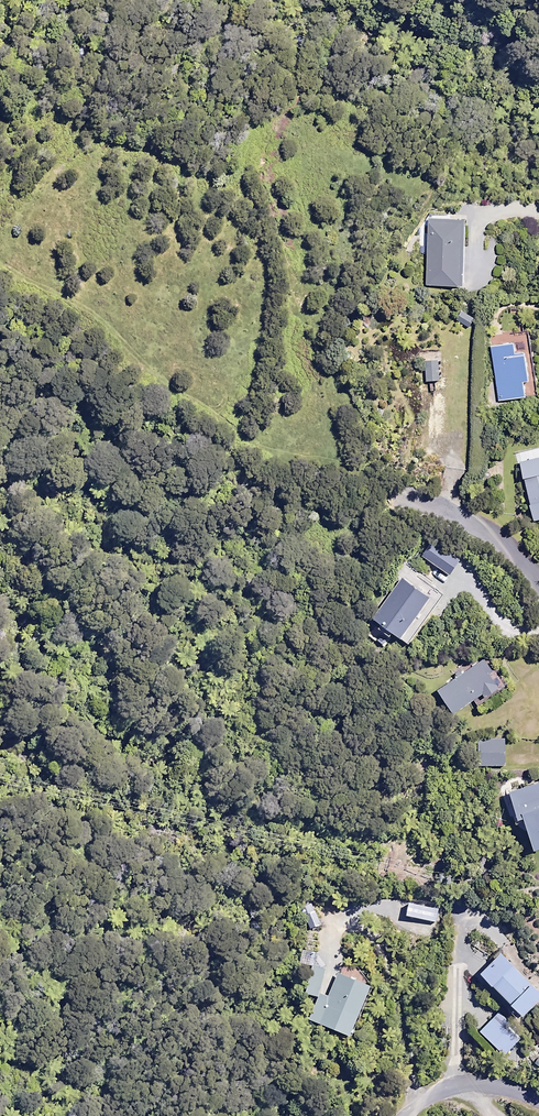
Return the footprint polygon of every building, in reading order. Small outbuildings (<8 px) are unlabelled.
[(429,217),(426,284),(463,285),(466,218),(429,217)] [(458,321),(468,326),(474,317),(464,311),(458,321)] [(491,346),(498,400),(526,396),(524,381),(529,380),(525,351),(516,352),(515,343),(491,346)] [(521,460),(536,517),(538,517),(538,456),(521,460)] [(434,540),(423,556),(450,574),(461,559),(434,540)] [(456,678),(437,690),(453,714),(483,694),(485,696),(498,687),(490,675),(493,673),(484,660),(464,673),(462,669),(454,674),(456,678)] [(506,738),(478,738),(478,765),(506,765),(506,738)] [(534,849),(538,848),(538,781),(510,791),(519,819),(524,818),(534,849)] [(305,915),(310,928),(320,924),(315,911),(305,915)] [(481,972),(513,1004),(508,1008),(520,1020),(538,1001),(538,990),(502,952),(481,972)] [(296,1015),(350,1036),(370,985),(338,974),(330,998),(318,994),(327,968),(311,962),(296,1015)] [(499,1014),(481,1031),(506,1056),(523,1039),(499,1014)]
